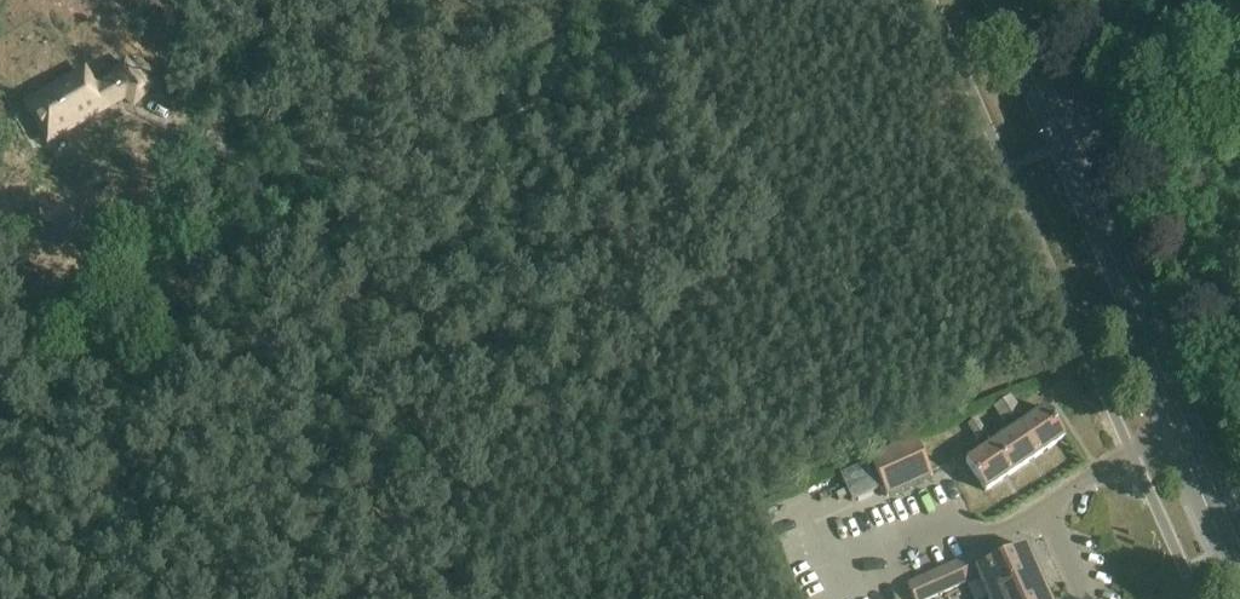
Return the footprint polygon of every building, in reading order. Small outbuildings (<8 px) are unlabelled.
[(30,106),(38,119),(50,140),(126,96),(134,104),(149,89),(126,67),(111,82),(112,83),(95,92),(85,74),(30,106)] [(1003,403),(1012,417),(1021,411),(1012,397),(1003,403)] [(994,409),(1003,423),(1012,417),(1003,403),(994,409)] [(1019,427),(1039,457),(1066,439),(1046,409),(1019,427)] [(968,426),(978,441),(988,434),(978,419),(968,426)] [(1013,474),(1039,457),(1019,427),(993,445),(1013,474)] [(916,440),(870,460),(887,499),(933,478),(916,440)] [(1013,474),(993,445),(967,463),(986,492),(1013,474)] [(1027,547),(976,570),(969,573),(964,561),(907,586),(913,598),(936,598),(979,580),(988,598),(1050,598),(1027,547)]
